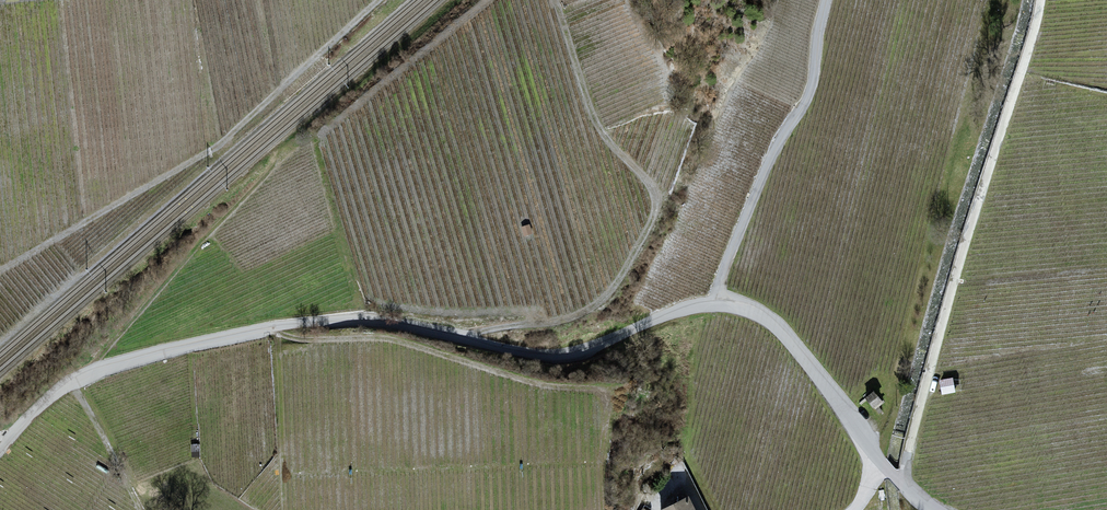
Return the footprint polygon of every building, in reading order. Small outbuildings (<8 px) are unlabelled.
[(952,378),(942,381),(945,392),(955,390),(952,378)] [(867,400),(873,409),(881,403),(876,395),(867,400)] [(199,445),(192,445),(193,457),(200,457),(199,445)] [(667,509),(690,509),(686,502),(667,509)]
